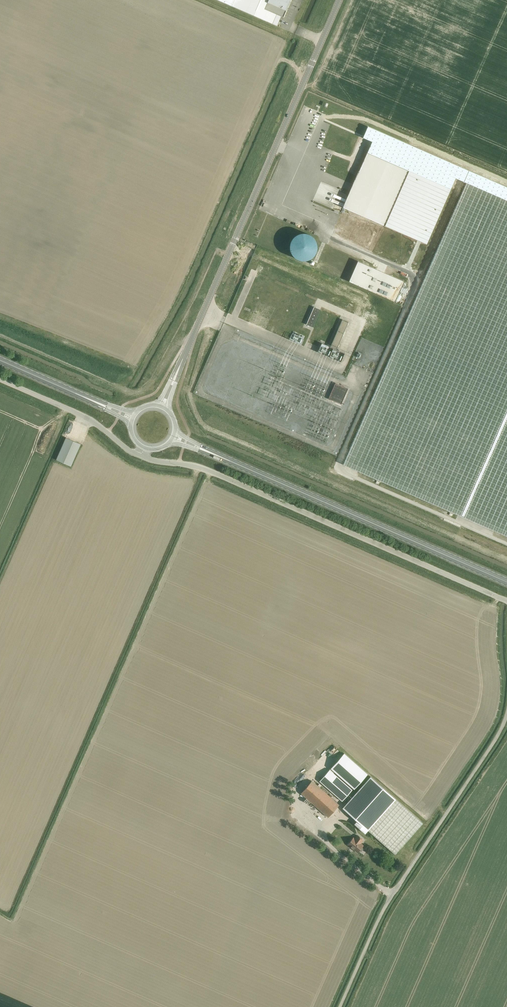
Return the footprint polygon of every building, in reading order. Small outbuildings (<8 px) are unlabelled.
[(277,26),(281,17),(283,18),(291,0),(217,0),(277,26)] [(368,127),(363,138),(372,142),(343,208),(426,245),(455,178),(466,183),(343,465),(506,536),(506,188),(368,127)] [(305,234),(304,233),(303,233),(303,234),(302,234),(301,234),(300,234),(299,234),(298,234),(298,235),(297,235),(296,235),(296,236),(295,236),(295,237),(294,237),(293,238),(292,239),(292,240),(291,241),(291,242),(290,243),(290,244),(290,245),(290,246),(290,247),(290,248),(290,249),(290,250),(290,251),(290,252),(291,252),(291,253),(291,254),(292,254),(292,255),(293,256),(293,257),(294,257),(295,258),(296,259),(297,259),(298,260),(299,260),(300,261),(301,261),(302,261),(303,261),(304,261),(305,261),(306,261),(307,261),(307,260),(308,260),(309,260),(310,259),(311,259),(311,258),(312,258),(313,257),(314,257),(314,256),(314,255),(315,255),(315,254),(316,254),(316,253),(316,252),(317,251),(317,250),(317,249),(317,248),(317,247),(317,246),(317,245),(317,244),(317,243),(316,243),(316,242),(316,241),(315,240),(315,239),(314,239),(314,238),(313,238),(313,237),(312,237),(312,236),(311,236),(310,235),(309,235),(308,234),(307,234),(306,234),(305,234)] [(404,281),(358,261),(349,282),(395,302),(404,281)] [(320,310),(314,308),(306,325),(312,328),(320,310)] [(348,323),(342,320),(330,347),(337,349),(348,323)] [(348,389),(335,383),(328,399),(341,405),(348,389)] [(71,466),(79,449),(81,444),(66,438),(56,460),(71,466)] [(334,773),(335,772),(353,788),(367,774),(344,753),(330,770),(334,773)] [(319,781),(342,801),(352,790),(330,770),(319,781)] [(371,777),(343,808),(357,821),(354,824),(365,833),(368,830),(395,855),(423,823),(371,777)] [(312,781),(301,793),(328,817),(339,805),(312,781)] [(354,837),(348,845),(358,853),(359,851),(360,852),(361,852),(363,850),(363,848),(362,848),(364,846),(361,844),(364,840),(358,835),(355,838),(354,837)]
